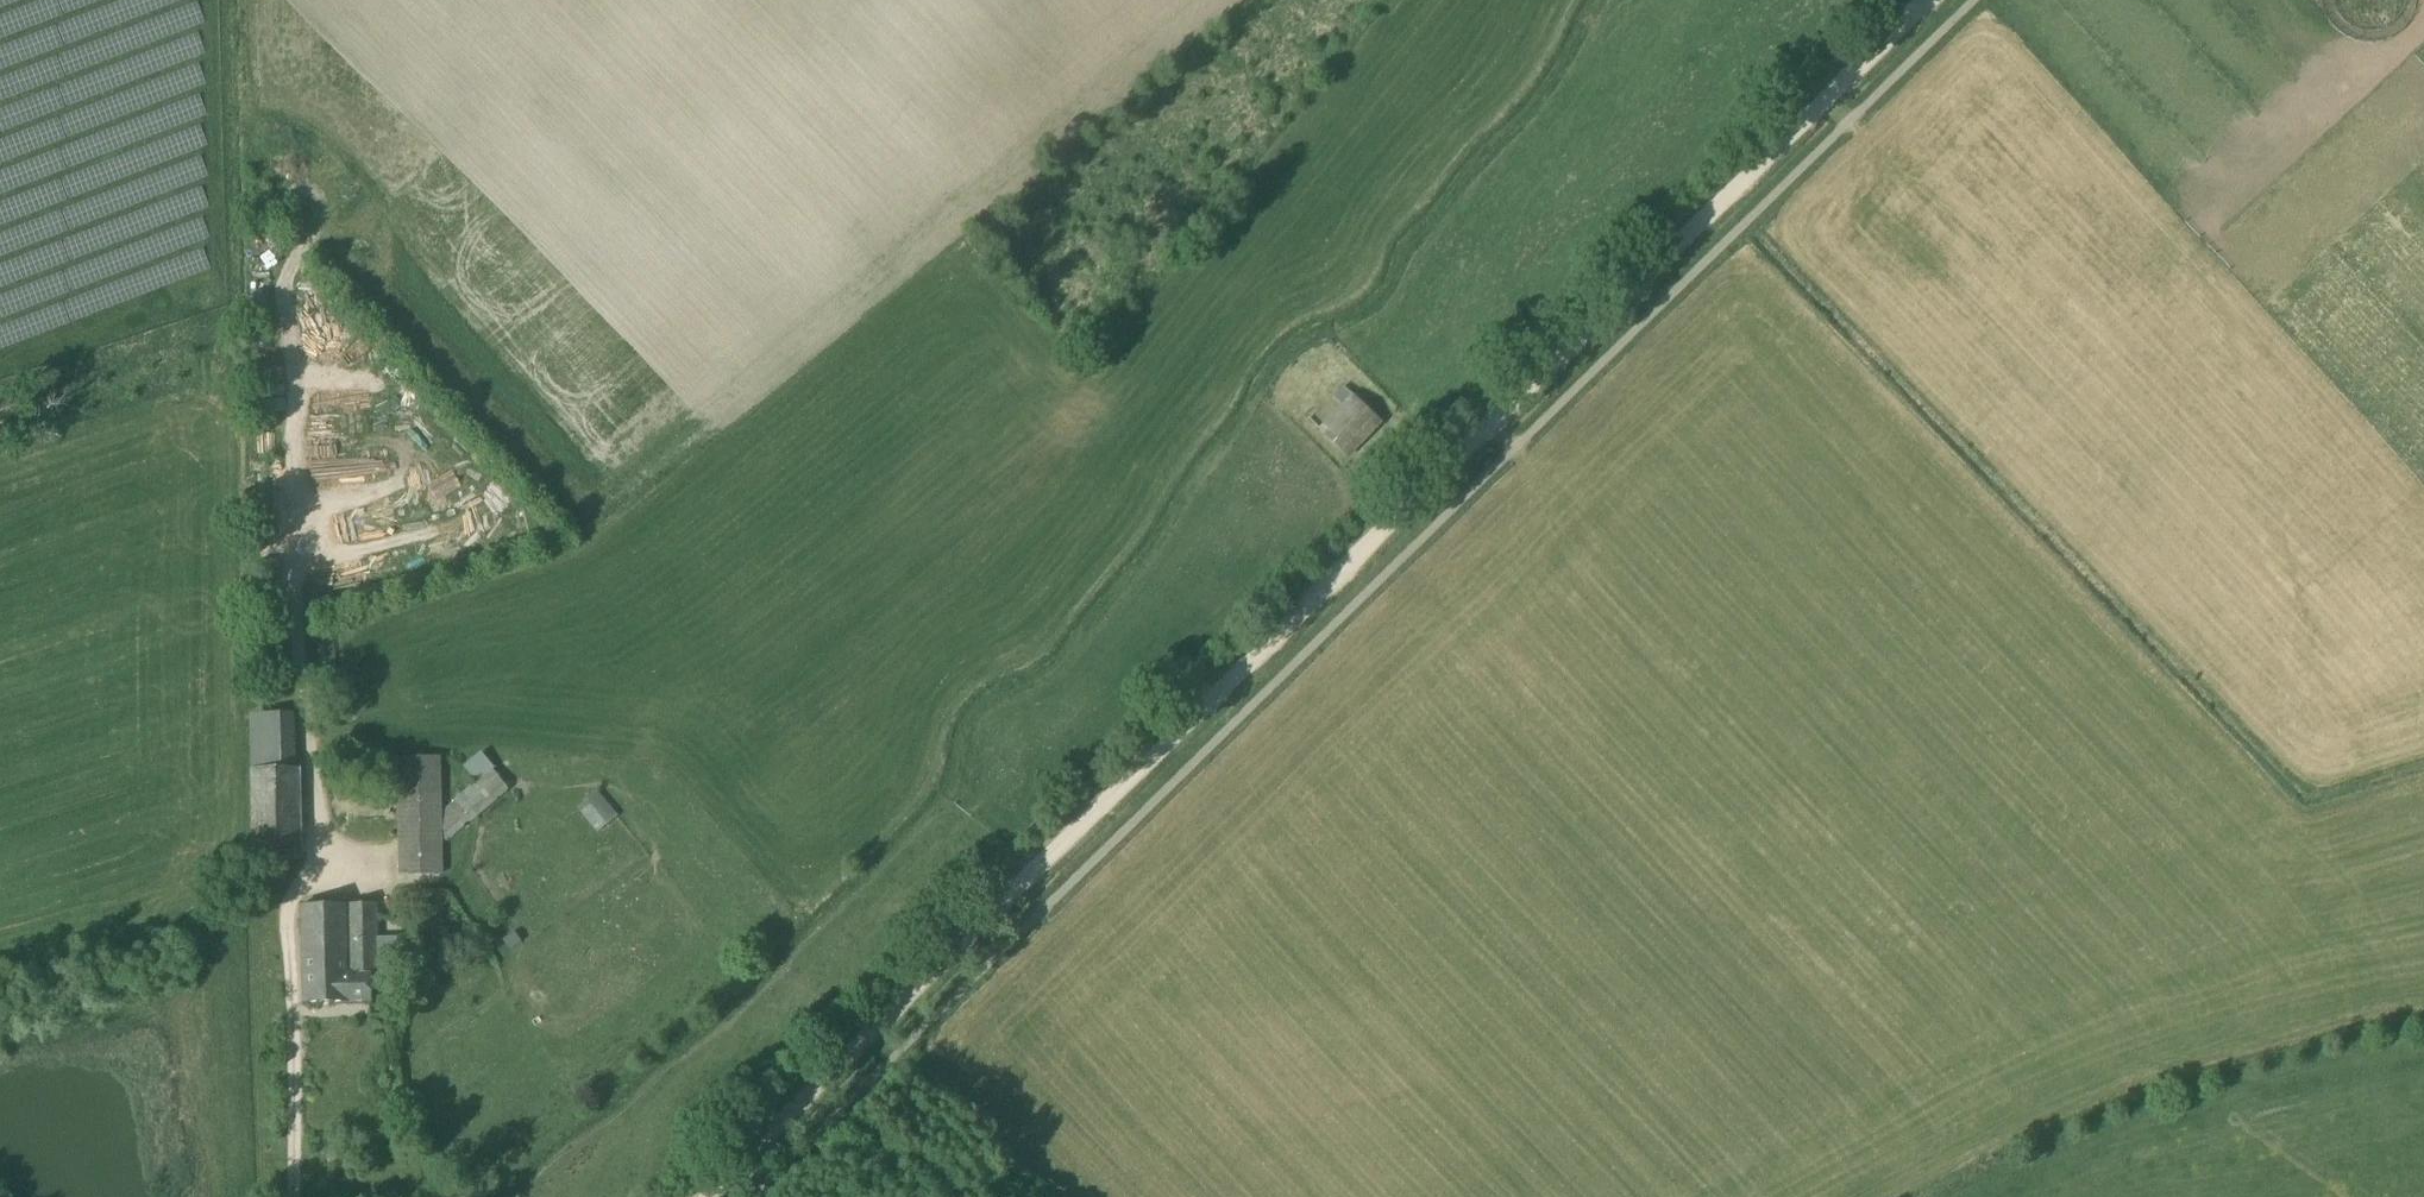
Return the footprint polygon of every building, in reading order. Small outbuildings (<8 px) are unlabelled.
[(244,295),(247,311),(263,308),(260,292),(244,295)] [(1320,431),(1348,458),(1382,424),(1354,397),(1320,431)] [(271,611),(271,600),(258,601),(259,612),(271,611)] [(442,845),(442,810),(441,757),(397,758),(399,875),(443,874),(442,845)] [(293,762),(243,764),(246,853),(296,851),(293,762)] [(442,810),(442,845),(508,791),(492,769),(486,774),(470,787),(442,810)] [(578,808),(597,831),(616,816),(596,793),(578,808)] [(302,907),(304,1002),(370,1001),(370,975),(378,975),(377,906),(347,907),(347,906),(302,907)]
